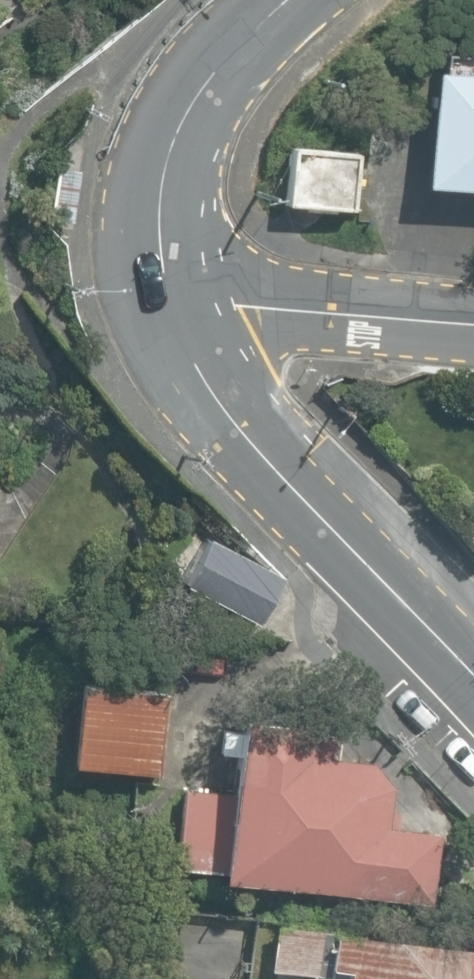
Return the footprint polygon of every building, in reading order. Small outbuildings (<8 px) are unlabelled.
[(473,178),(473,61),(427,58),(419,174),(473,178)] [(285,203),(351,208),(355,150),(289,145),(285,203)] [(181,583),(256,622),(279,578),(204,539),(181,583)] [(73,766),(159,774),(166,693),(80,685),(73,766)] [(217,877),(428,896),(435,829),(394,825),(396,808),(387,807),(389,784),(368,756),(330,753),(332,731),(310,729),(311,723),(236,716),(235,731),(221,730),(219,750),(233,751),(230,789),(183,785),(176,867),(218,871),(217,877)] [(167,960),(175,907),(156,904),(148,957),(167,960)] [(342,927),(341,930),(328,928),(328,926),(267,920),(263,963),(323,970),(324,960),(339,961),(337,978),(473,978),(473,941),(342,927)]
